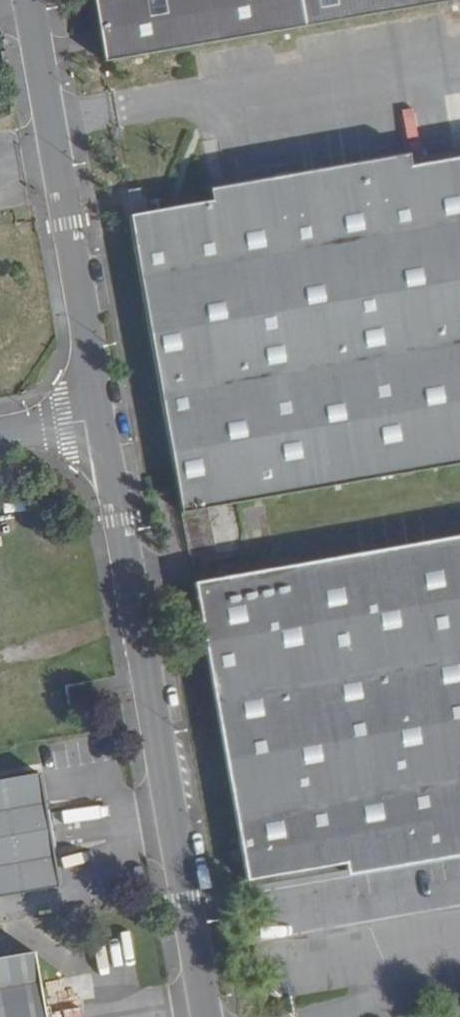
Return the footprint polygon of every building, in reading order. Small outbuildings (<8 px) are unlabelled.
[(103,54),(411,0),(94,0),(103,54)] [(183,505),(459,458),(459,155),(407,165),(405,154),(214,188),(216,199),(132,214),(183,505)] [(313,544),(309,507),(270,513),(274,549),(313,544)] [(250,878),(351,860),(354,873),(459,854),(459,538),(198,583),(250,878)] [(86,681),(66,684),(69,702),(89,699),(86,681)] [(0,778),(0,897),(54,887),(35,772),(0,778)] [(0,955),(0,1016),(44,1016),(32,949),(0,955)]
